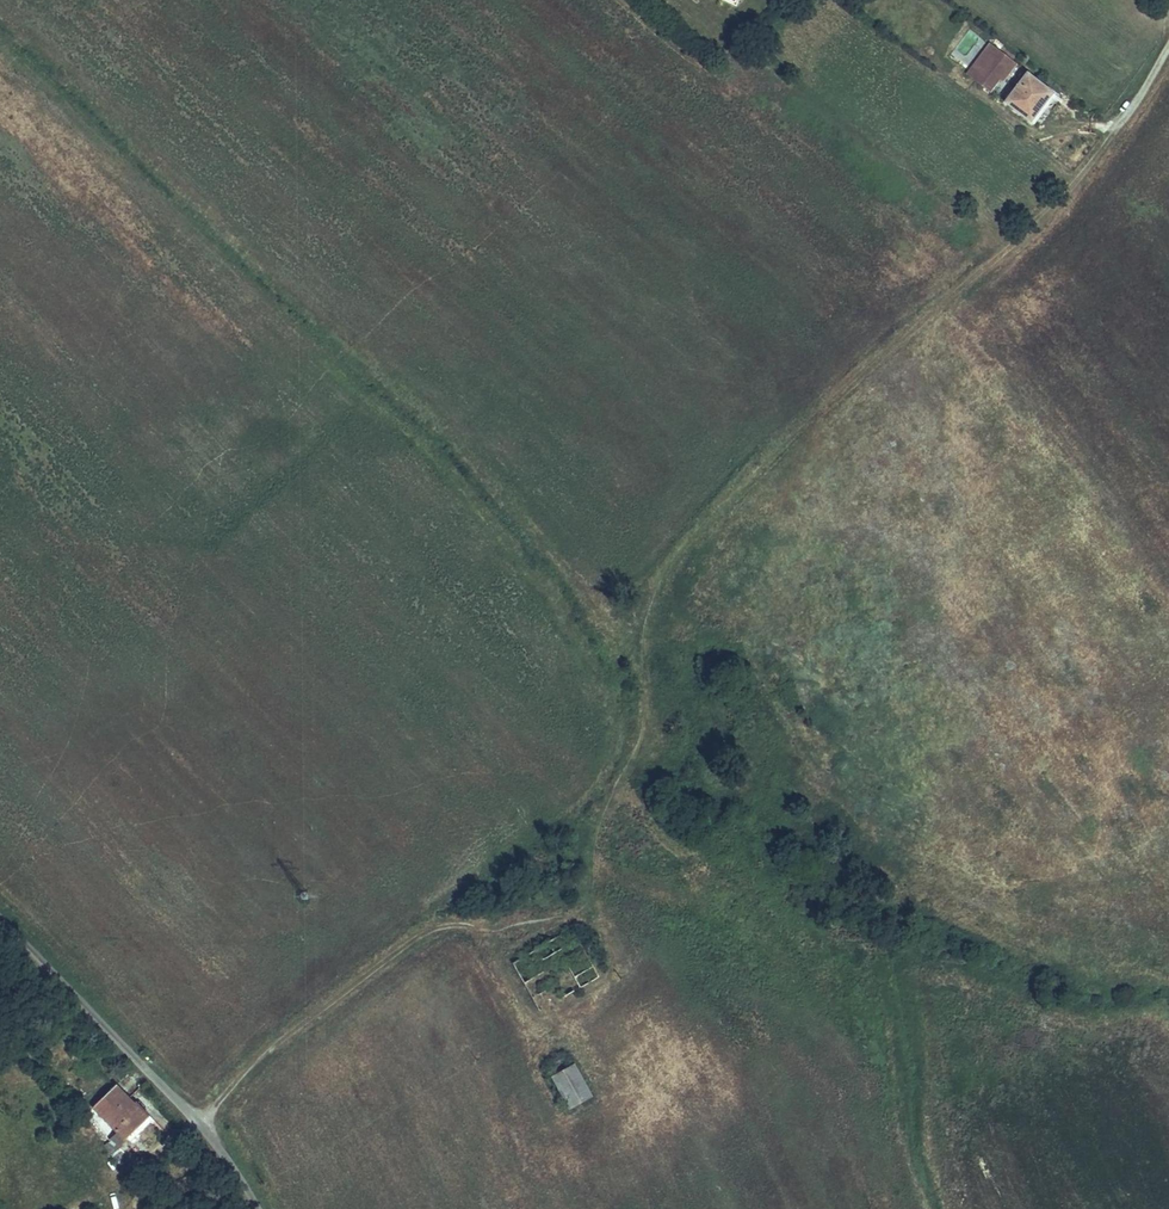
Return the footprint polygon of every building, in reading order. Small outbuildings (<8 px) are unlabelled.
[(973,71),(996,88),(1017,62),(994,45),(973,71)] [(1010,99),(1034,118),(1055,91),(1030,73),(1010,99)] [(553,1078),(573,1111),(593,1099),(573,1066),(553,1078)] [(101,1128),(133,1160),(155,1138),(124,1106),(101,1128)]
